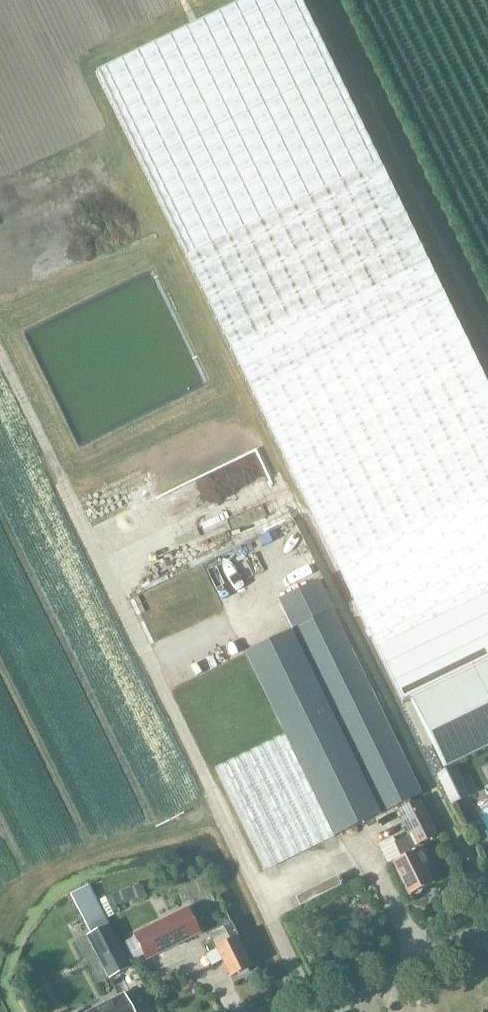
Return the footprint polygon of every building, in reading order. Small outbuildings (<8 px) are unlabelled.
[(98,72),(404,702),(410,699),(487,660),(487,386),(300,0),(246,0),(98,72)] [(272,532),(280,552),(299,545),(291,525),(272,532)] [(160,585),(167,599),(178,593),(170,579),(160,585)] [(244,654),(284,736),(333,837),(401,804),(408,801),(421,795),(332,613),(335,612),(320,581),(279,601),(292,630),(244,654)] [(160,586),(147,590),(152,607),(165,603),(160,586)] [(410,699),(445,770),(487,748),(487,660),(410,699)] [(265,869),(333,837),(284,736),(216,769),(265,869)] [(399,859),(391,863),(407,895),(409,893),(414,896),(418,894),(419,889),(432,882),(424,867),(429,865),(421,848),(415,850),(413,845),(436,834),(419,799),(410,804),(408,801),(401,804),(402,808),(397,811),(408,835),(392,844),(399,859)] [(89,885),(70,895),(91,934),(108,925),(109,925),(89,885)] [(112,895),(115,905),(144,894),(141,885),(112,895)] [(143,930),(135,934),(143,951),(147,960),(200,933),(188,908),(143,930)] [(232,922),(208,934),(211,941),(204,944),(208,954),(216,950),(229,978),(250,968),(235,939),(240,937),(232,922)] [(91,934),(88,936),(111,979),(131,968),(108,925),(91,934)] [(123,995),(90,1011),(132,1011),(123,995)]
